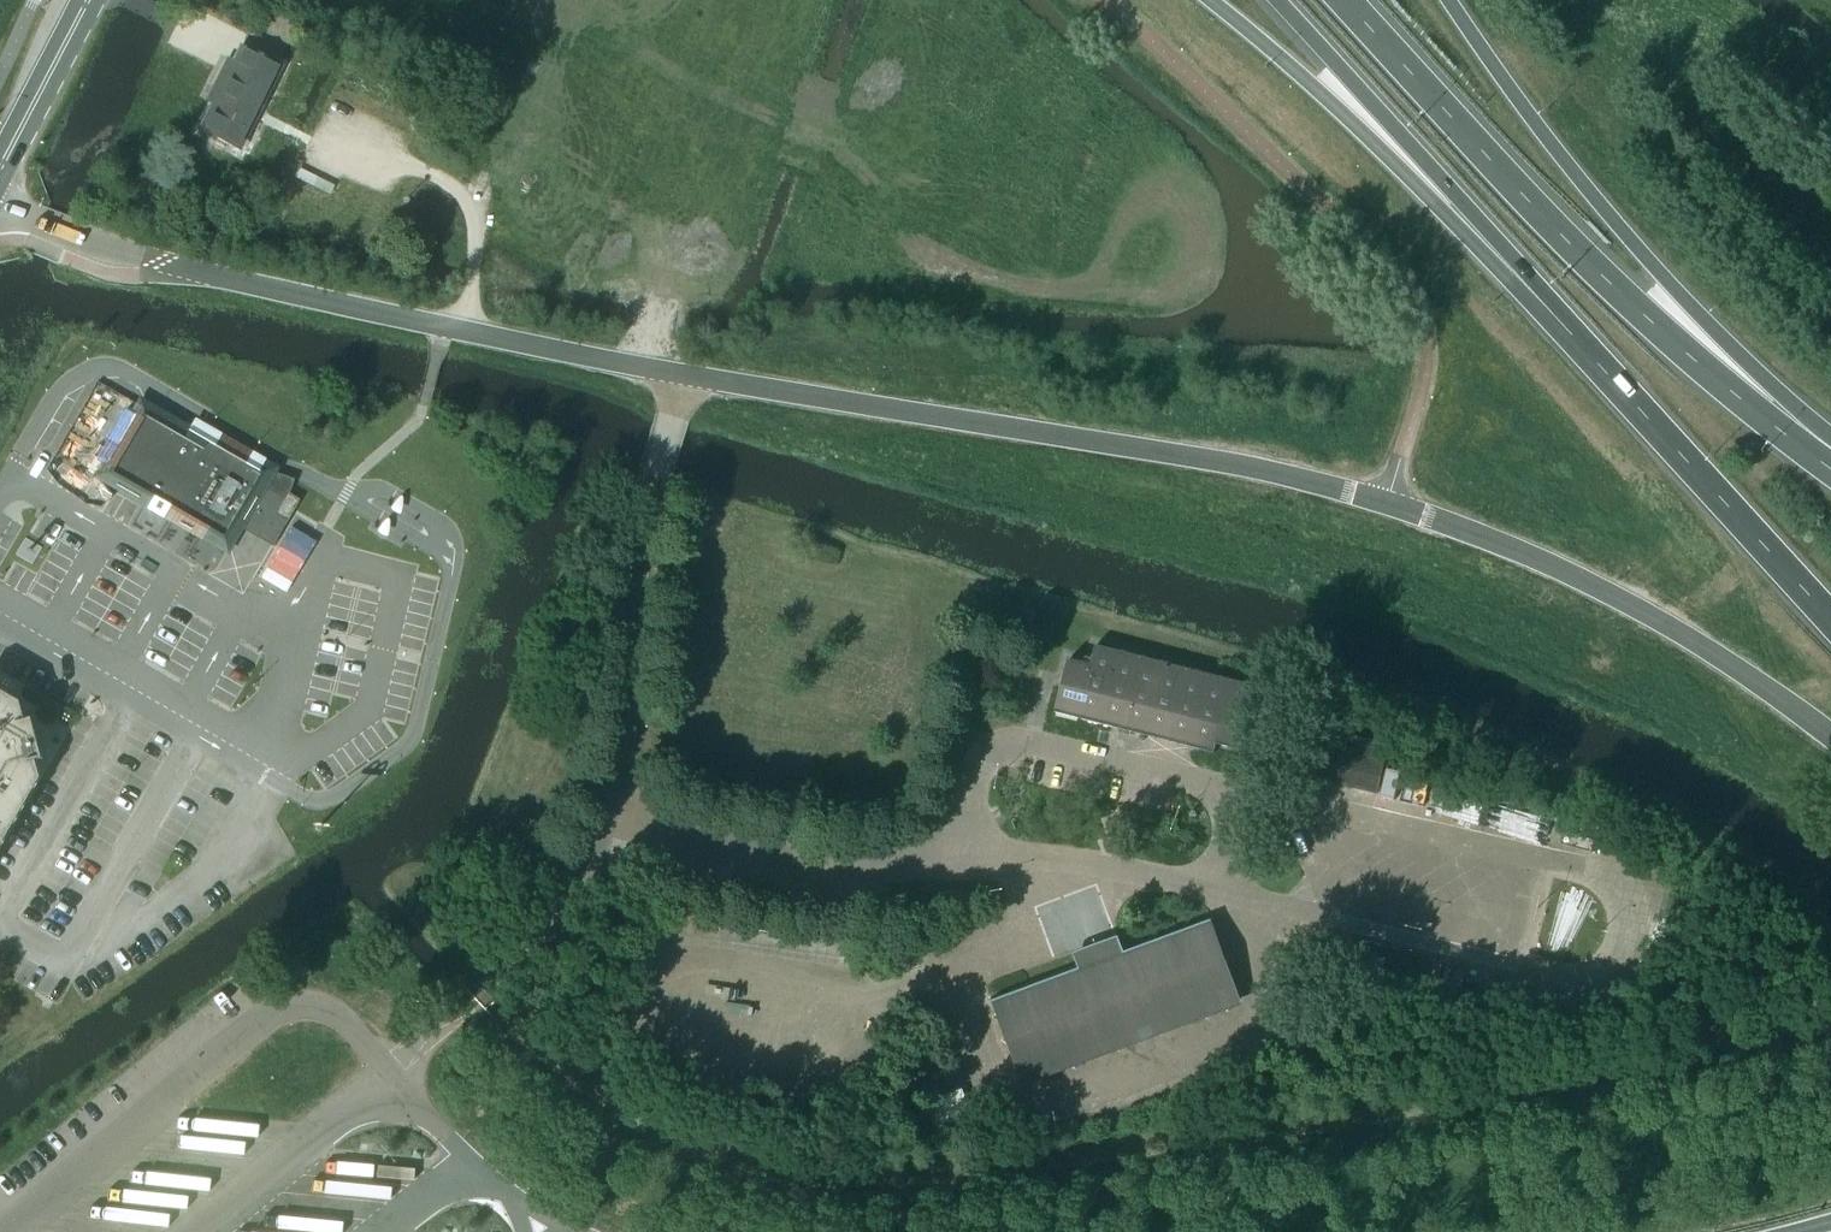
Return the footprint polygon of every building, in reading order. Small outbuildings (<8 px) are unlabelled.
[(280,66),(241,47),(233,62),(227,60),(213,88),(219,91),(199,130),(233,147),(252,108),(258,111),(280,66)] [(283,229),(291,213),(275,205),(267,221),(283,229)] [(126,411),(97,460),(108,467),(104,475),(151,502),(149,507),(149,508),(156,512),(162,516),(163,515),(166,511),(224,545),(235,526),(241,529),(241,528),(251,534),(250,535),(272,547),(299,501),(288,495),(284,479),(263,476),(262,479),(256,475),(260,467),(248,460),(244,468),(212,450),(216,442),(205,435),(204,435),(200,433),(196,440),(142,409),(137,417),(131,414),(126,411)] [(1247,685),(1096,646),(1091,666),(1069,660),(1055,713),(1214,753),(1216,745),(1231,748),(1247,685)] [(15,703),(0,694),(0,841),(36,779),(31,762),(38,760),(27,718),(20,720),(15,703)] [(1315,728),(1303,776),(1377,795),(1384,766),(1389,746),(1315,728)] [(1021,1087),(1242,1005),(1209,917),(1119,950),(1116,940),(1074,955),(1078,965),(988,999),(1021,1087)] [(927,1100),(937,1128),(974,1115),(964,1087),(927,1100)]
